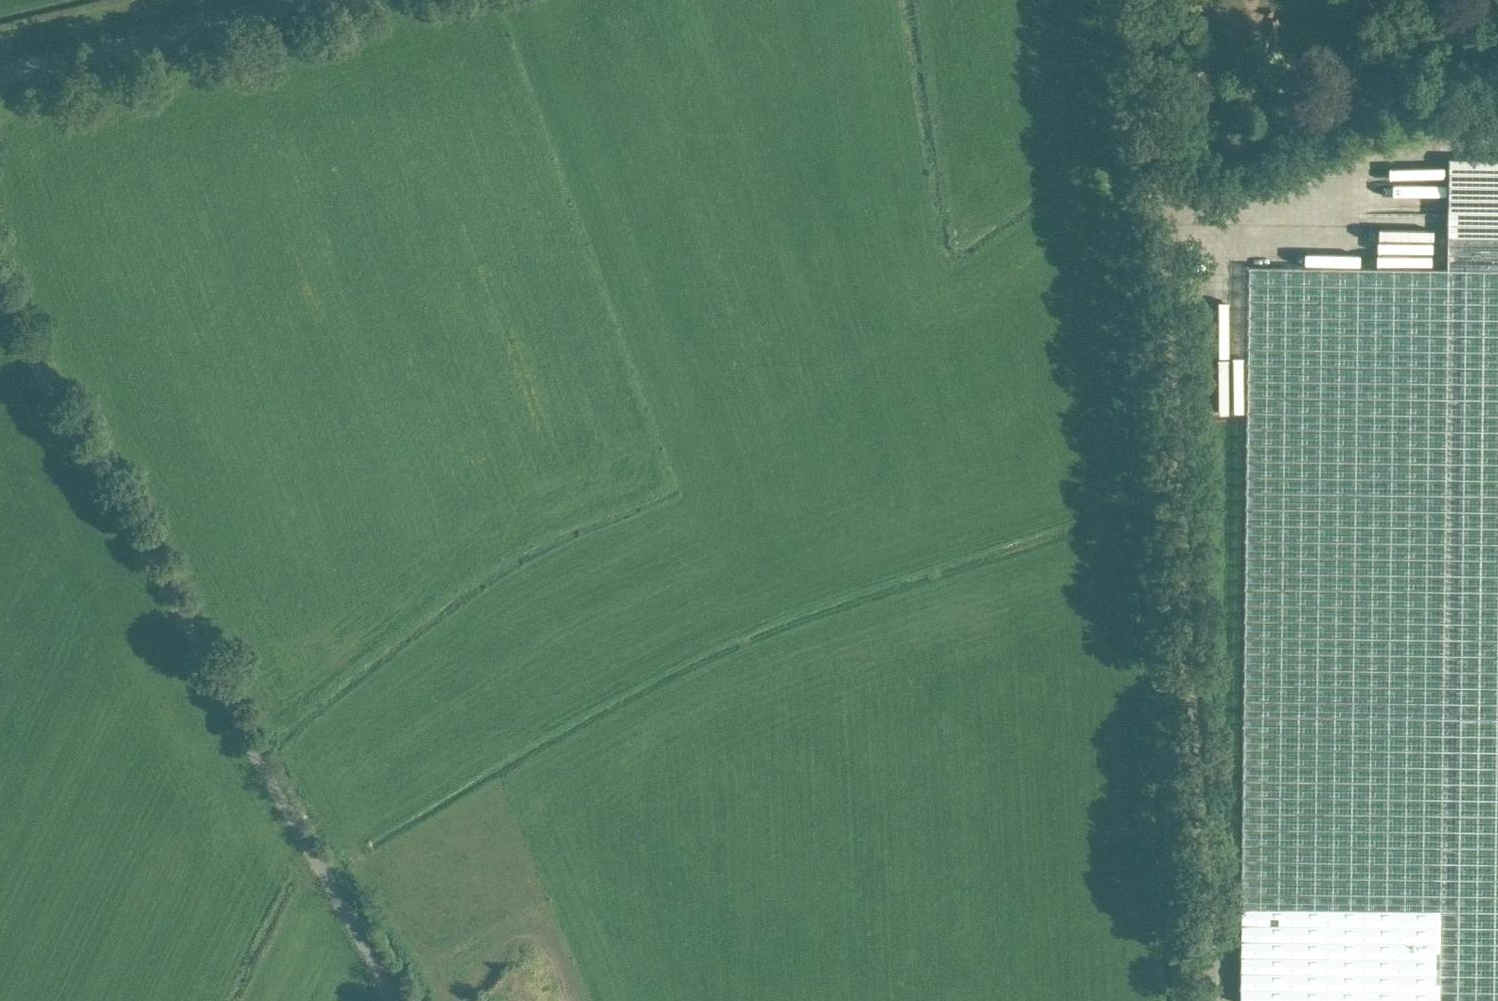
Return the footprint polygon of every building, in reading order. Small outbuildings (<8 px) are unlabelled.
[(1449,159),(1448,270),(1250,267),(1244,716),(1497,719),(1497,159),(1449,159)] [(1244,716),(1244,734),(1241,908),(1240,1000),(1497,1000),(1497,719),(1244,716)]
